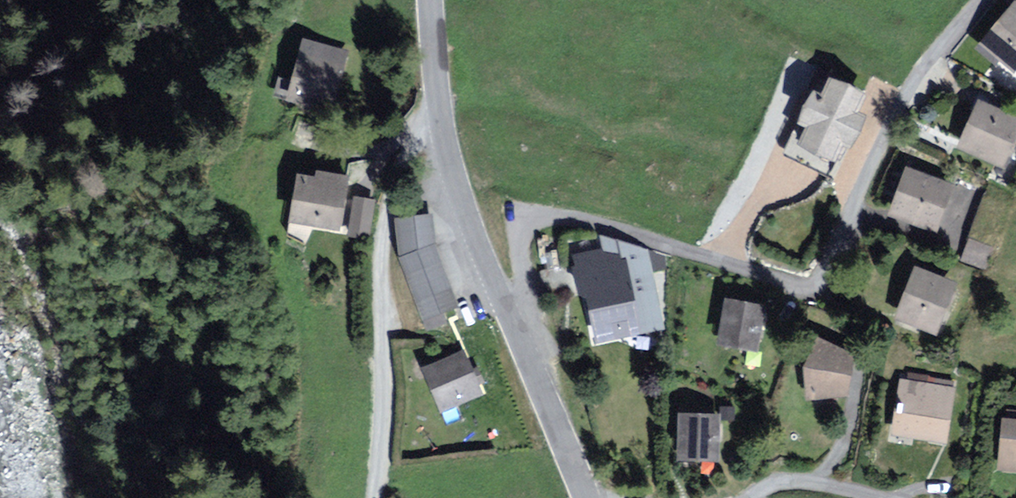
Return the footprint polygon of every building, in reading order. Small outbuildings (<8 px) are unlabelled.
[(1015,6),(982,47),(1012,72),(1015,67),(1015,6)] [(346,55),(304,44),(291,93),(334,103),(346,55)] [(866,98),(830,82),(822,100),(814,96),(799,127),(809,132),(801,150),(835,165),(844,146),(850,149),(864,119),(857,116),(866,98)] [(981,106),(961,148),(999,166),(1015,131),(1015,122),(981,106)] [(947,188),(907,173),(891,212),(931,228),(947,188)] [(348,185),(300,177),(291,225),(339,234),(348,185)] [(432,221),(398,225),(400,260),(436,247),(432,221)] [(603,253),(574,260),(600,346),(663,333),(645,249),(600,239),(603,253)] [(991,247),(972,240),(964,260),(982,267),(991,247)] [(436,247),(400,260),(406,275),(441,263),(436,247)] [(447,278),(441,263),(406,275),(412,291),(447,278)] [(954,288),(919,273),(901,318),(936,332),(954,288)] [(452,293),(447,278),(412,291),(417,306),(452,293)] [(458,309),(452,293),(417,306),(423,322),(458,309)] [(764,308),(727,301),(718,346),(755,353),(764,308)] [(853,360),(813,352),(805,391),(846,399),(853,360)] [(465,355),(426,371),(444,412),(483,396),(465,355)] [(952,388),(905,381),(896,434),(943,442),(952,388)] [(721,418),(679,419),(679,464),(722,464),(721,418)] [(1004,420),(998,471),(1015,473),(1015,421),(1004,420)]
